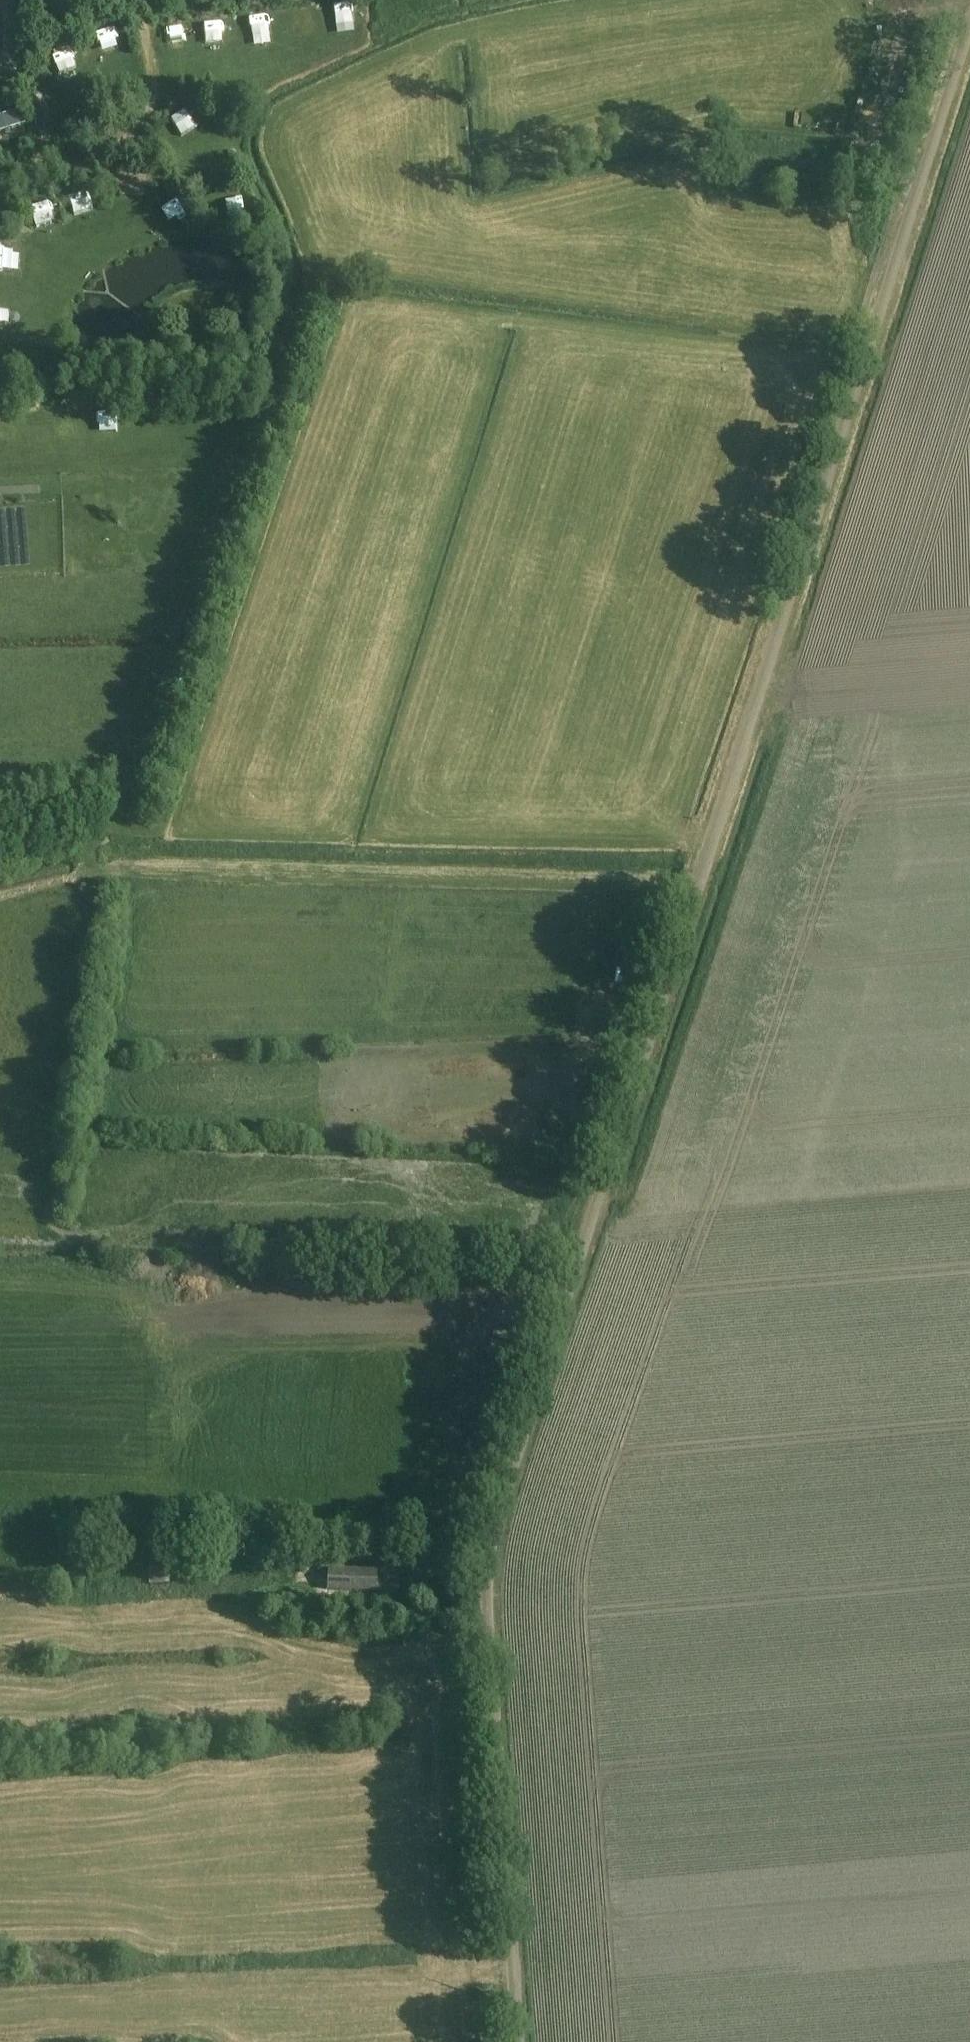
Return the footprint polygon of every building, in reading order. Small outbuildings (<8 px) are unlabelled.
[(274,17),(249,20),(250,31),(275,28),(274,17)] [(229,24),(207,26),(208,45),(230,43),(229,24)] [(165,29),(166,45),(191,43),(190,28),(165,29)] [(378,1571),(330,1569),(329,1591),(377,1592),(378,1571)]
